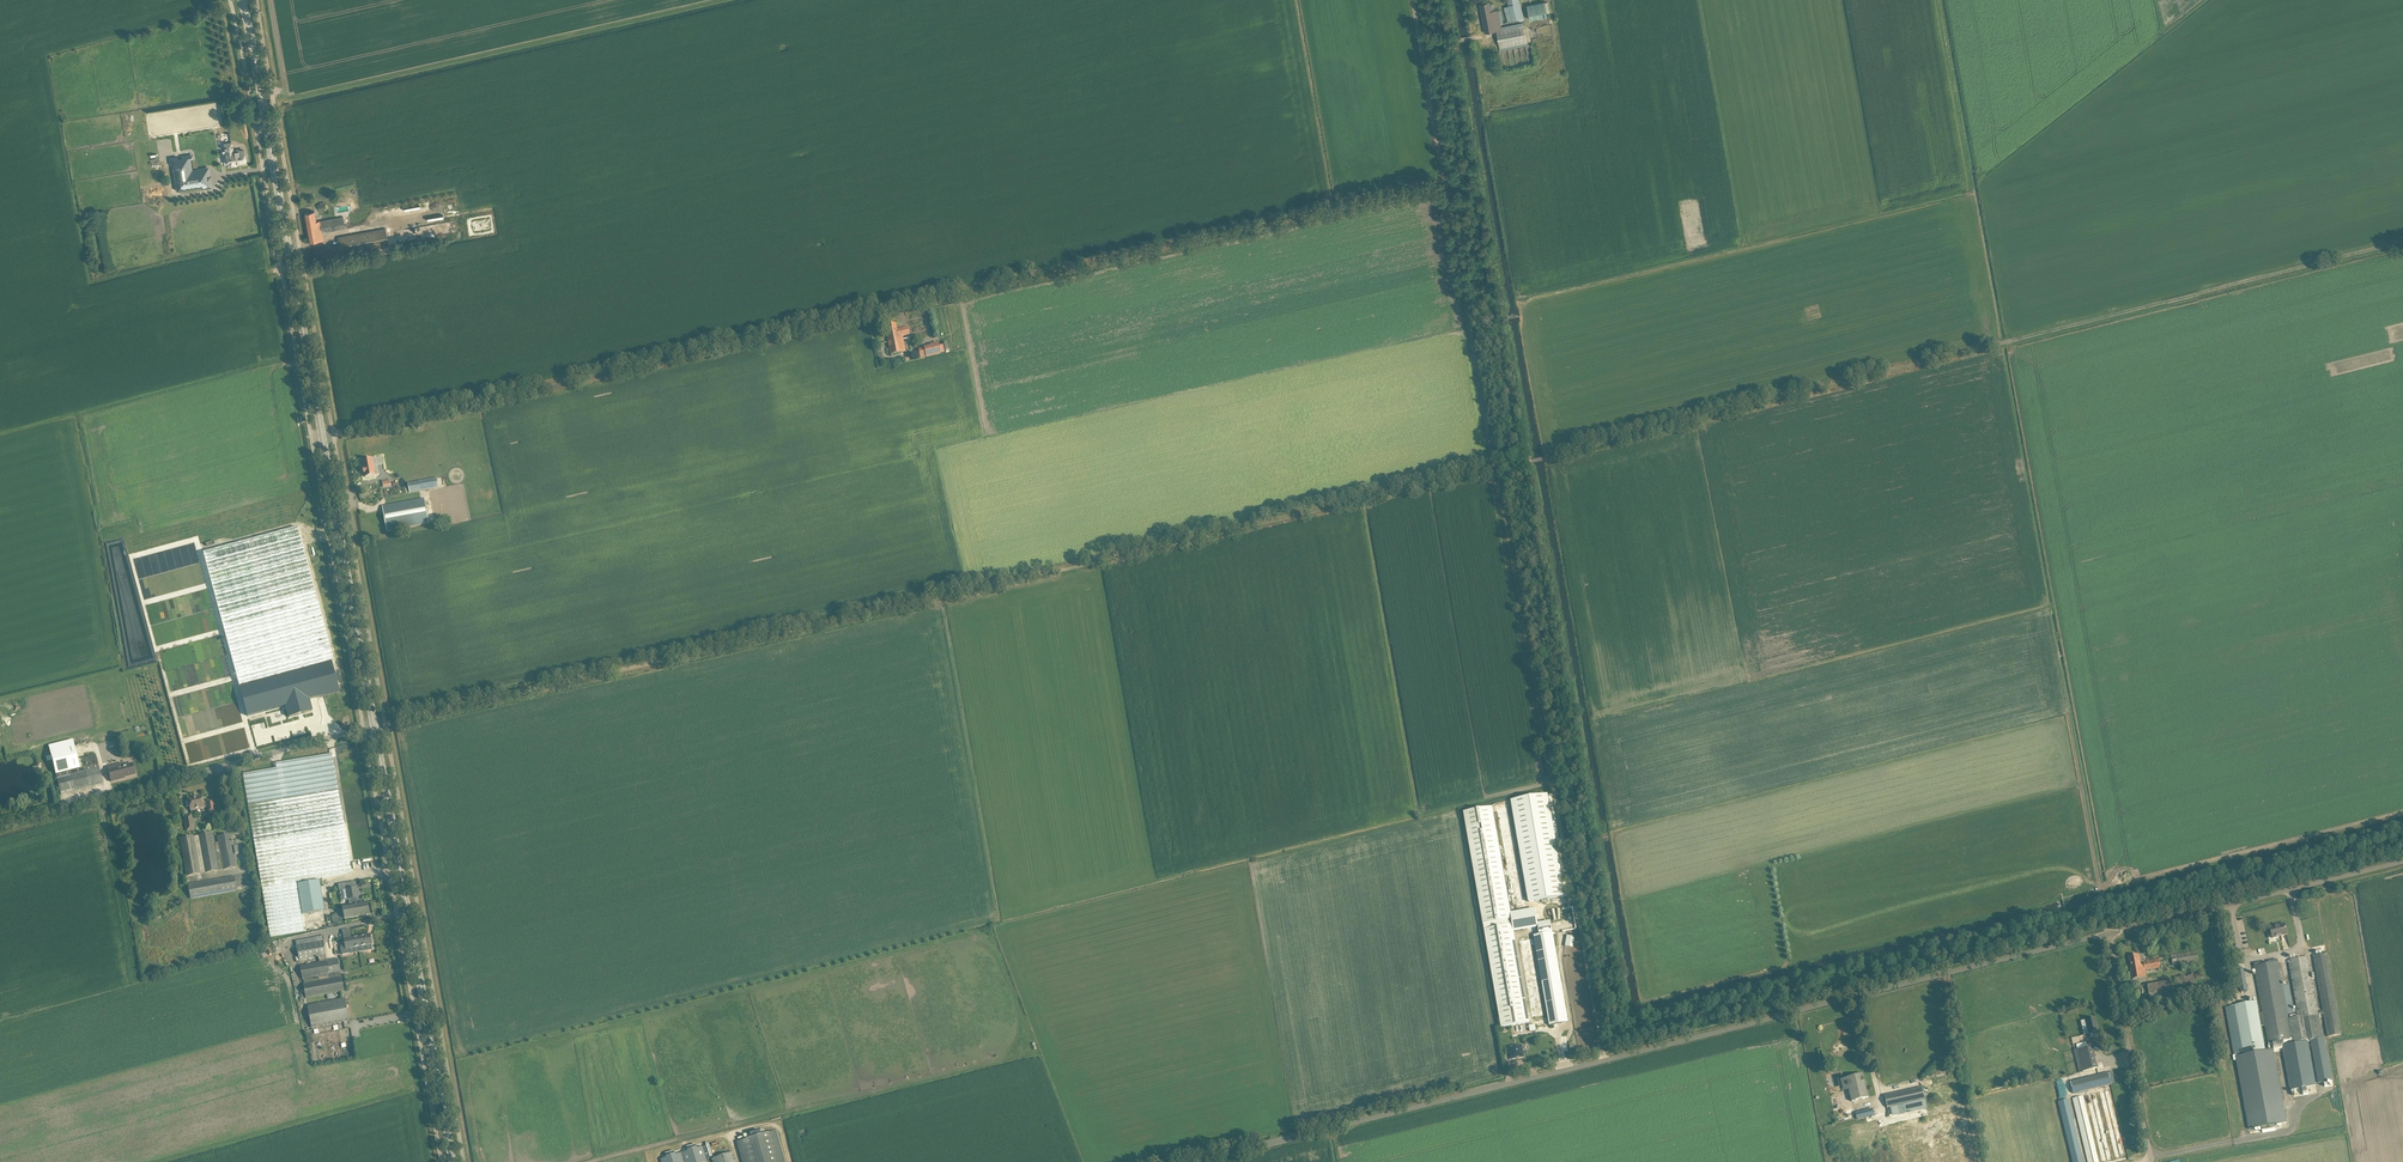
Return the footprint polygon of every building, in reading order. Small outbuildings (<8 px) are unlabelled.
[(1531,18),(1549,16),(1547,1),(1529,4),(1531,18)] [(1485,33),(1496,31),(1499,48),(1527,42),(1524,25),(1501,29),(1498,10),(1491,11),(1489,2),(1480,3),(1485,33)] [(1520,2),(1508,5),(1508,6),(1509,7),(1513,20),(1519,18),(1520,21),(1524,20),(1523,17),(1524,17),(1520,2)] [(235,164),(235,162),(245,161),(244,150),(233,151),(232,142),(225,144),(226,151),(223,151),(225,163),(228,163),(228,165),(235,164)] [(188,157),(172,160),(177,190),(205,186),(203,170),(191,172),(190,171),(188,157)] [(304,213),(306,224),(316,222),(316,221),(314,211),(304,213)] [(306,224),(310,242),(323,239),(322,233),(346,229),(343,217),(316,221),(316,222),(306,224)] [(386,228),(338,237),(339,244),(341,253),(389,245),(386,228)] [(330,246),(315,248),(316,258),(332,255),(330,246)] [(909,335),(909,333),(908,327),(896,329),(895,323),(886,325),(888,334),(886,335),(890,355),(906,352),(903,337),(909,335)] [(941,354),(939,343),(930,345),(930,346),(924,347),(924,348),(919,349),(921,359),(941,354)] [(372,458),(362,460),(364,469),(363,469),(364,473),(365,473),(365,477),(375,476),(380,475),(377,457),(372,458)] [(408,483),(410,493),(439,488),(437,478),(408,483)] [(382,506),(387,531),(429,523),(425,498),(382,506)] [(298,527),(204,553),(240,688),(248,716),(286,706),(290,718),(313,711),(309,700),(340,691),(332,663),(332,661),(334,661),(298,527)] [(78,760),(72,740),(49,746),(61,795),(103,784),(96,756),(78,760)] [(248,804),(255,842),(270,937),(305,931),(301,909),(297,882),(302,881),(352,873),(333,755),(277,764),(276,764),(277,769),(243,774),(248,804)] [(123,766),(122,764),(108,768),(110,776),(111,782),(124,778),(124,777),(135,774),(132,764),(123,766)] [(1548,794),(1511,801),(1528,902),(1565,896),(1548,794)] [(204,802),(203,796),(197,797),(189,798),(191,810),(208,807),(209,814),(215,813),(213,800),(204,802)] [(1497,807),(1513,907),(1525,905),(1508,805),(1497,807)] [(1464,812),(1501,1027),(1529,1023),(1514,931),(1511,914),(1492,807),(1464,812)] [(187,831),(195,830),(192,815),(185,816),(187,831)] [(215,843),(213,833),(180,839),(187,877),(238,867),(236,855),(239,854),(237,847),(238,847),(237,840),(233,841),(232,834),(218,837),(219,842),(215,843)] [(191,899),(237,891),(235,876),(189,885),(191,899)] [(297,882),(301,909),(302,908),(303,914),(325,911),(320,881),(302,884),(302,881),(297,882)] [(368,902),(359,904),(358,898),(357,887),(347,889),(348,900),(349,899),(350,906),(343,907),(345,919),(370,914),(368,902)] [(1511,914),(1514,931),(1538,927),(1535,909),(1511,914)] [(1567,909),(1559,911),(1562,929),(1570,927),(1567,909)] [(332,916),(334,923),(342,921),(339,913),(332,916)] [(2287,935),(2286,930),(2285,924),(2270,928),(2273,939),(2287,935)] [(1567,1022),(1566,1012),(1552,933),(1534,936),(1549,1025),(1554,1025),(1567,1022)] [(346,949),(346,953),(352,952),(351,948),(360,947),(367,946),(373,945),(371,934),(365,935),(351,937),(344,939),(346,949)] [(1567,935),(1566,947),(1574,947),(1575,936),(1567,935)] [(327,961),(326,956),(322,936),(317,937),(317,943),(297,947),(300,960),(319,957),(320,962),(300,966),(303,980),(304,984),(306,998),(327,994),(328,1000),(336,998),(334,993),(344,991),(342,977),(341,977),(340,973),(341,973),(338,959),(327,961)] [(1529,937),(1518,939),(1532,1021),(1543,1019),(1529,937)] [(2171,956),(2173,966),(2180,965),(2180,967),(2199,964),(2198,962),(2199,962),(2197,952),(2171,956)] [(2234,1006),(2225,1008),(2234,1055),(2236,1054),(2240,1054),(2243,1053),(2244,1054),(2266,1050),(2261,1026),(2266,1025),(2269,1043),(2269,1046),(2271,1046),(2273,1045),(2273,1047),(2282,1046),(2291,1090),(2302,1088),(2303,1093),(2307,1092),(2307,1087),(2316,1085),(2308,1042),(2311,1041),(2319,1083),(2324,1082),(2324,1084),(2328,1083),(2327,1081),(2332,1081),(2325,1038),(2323,1038),(2322,1033),(2320,1022),(2319,1015),(2324,1014),(2325,1022),(2328,1037),(2342,1035),(2340,1022),(2327,953),(2327,954),(2313,956),(2323,1011),(2318,1012),(2308,957),(2289,960),(2290,967),(2298,1013),(2295,1014),(2292,1000),(2289,985),(2283,986),(2278,962),(2277,959),(2268,961),(2269,964),(2266,965),(2266,961),(2259,963),(2254,964),(2255,967),(2264,1013),(2259,1014),(2257,1001),(2235,1005),(2235,1006),(2234,1006)] [(2145,971),(2144,965),(2141,965),(2139,955),(2129,957),(2133,980),(2146,977),(2145,971)] [(2159,959),(2143,962),(2144,965),(2145,971),(2160,968),(2159,959)] [(2148,986),(2141,987),(2142,996),(2149,995),(2148,986)] [(312,1028),(349,1021),(345,998),(308,1005),(312,1028)] [(2144,1006),(2141,998),(2132,1001),(2135,1009),(2144,1006)] [(2087,1028),(2089,1034),(2090,1034),(2091,1038),(2098,1036),(2097,1032),(2098,1032),(2095,1018),(2081,1022),(2083,1029),(2087,1028)] [(1524,1057),(1522,1045),(1510,1047),(1512,1059),(1524,1057)] [(2077,1049),(2083,1072),(2097,1068),(2092,1045),(2077,1049)] [(2236,1057),(2235,1057),(2249,1130),(2262,1127),(2262,1131),(2275,1128),(2275,1125),(2287,1122),(2274,1050),(2271,1050),(2271,1046),(2269,1046),(2268,1051),(2241,1056),(2240,1054),(2236,1054),(2236,1057)] [(2076,1080),(2070,1082),(2072,1094),(2079,1092),(2111,1084),(2108,1073),(2076,1080)] [(1846,1078),(1852,1102),(1868,1098),(1862,1074),(1846,1078)] [(1931,1096),(1951,1091),(1948,1078),(1928,1084),(1931,1096)] [(1922,1087),(1885,1095),(1887,1107),(1887,1108),(1890,1107),(1898,1105),(1900,1115),(1906,1113),(1906,1112),(1911,1111),(1909,1103),(1925,1100),(1922,1087)] [(2083,1096),(2072,1098),(2088,1161),(2099,1161),(2083,1096)] [(2112,1158),(2127,1155),(2124,1143),(2120,1123),(2113,1096),(2098,1100),(2090,1101),(2105,1160),(2112,1158)] [(2068,1099),(2059,1102),(2058,1102),(2073,1161),(2083,1161),(2068,1099)] [(1872,1109),(1855,1113),(1857,1119),(1874,1115),(1872,1109)] [(743,1161),(785,1161),(776,1131),(737,1142),(743,1161)] [(662,1159),(663,1161),(706,1161),(701,1147),(662,1159)] [(733,1152),(711,1159),(712,1161),(736,1161),(733,1152)]
